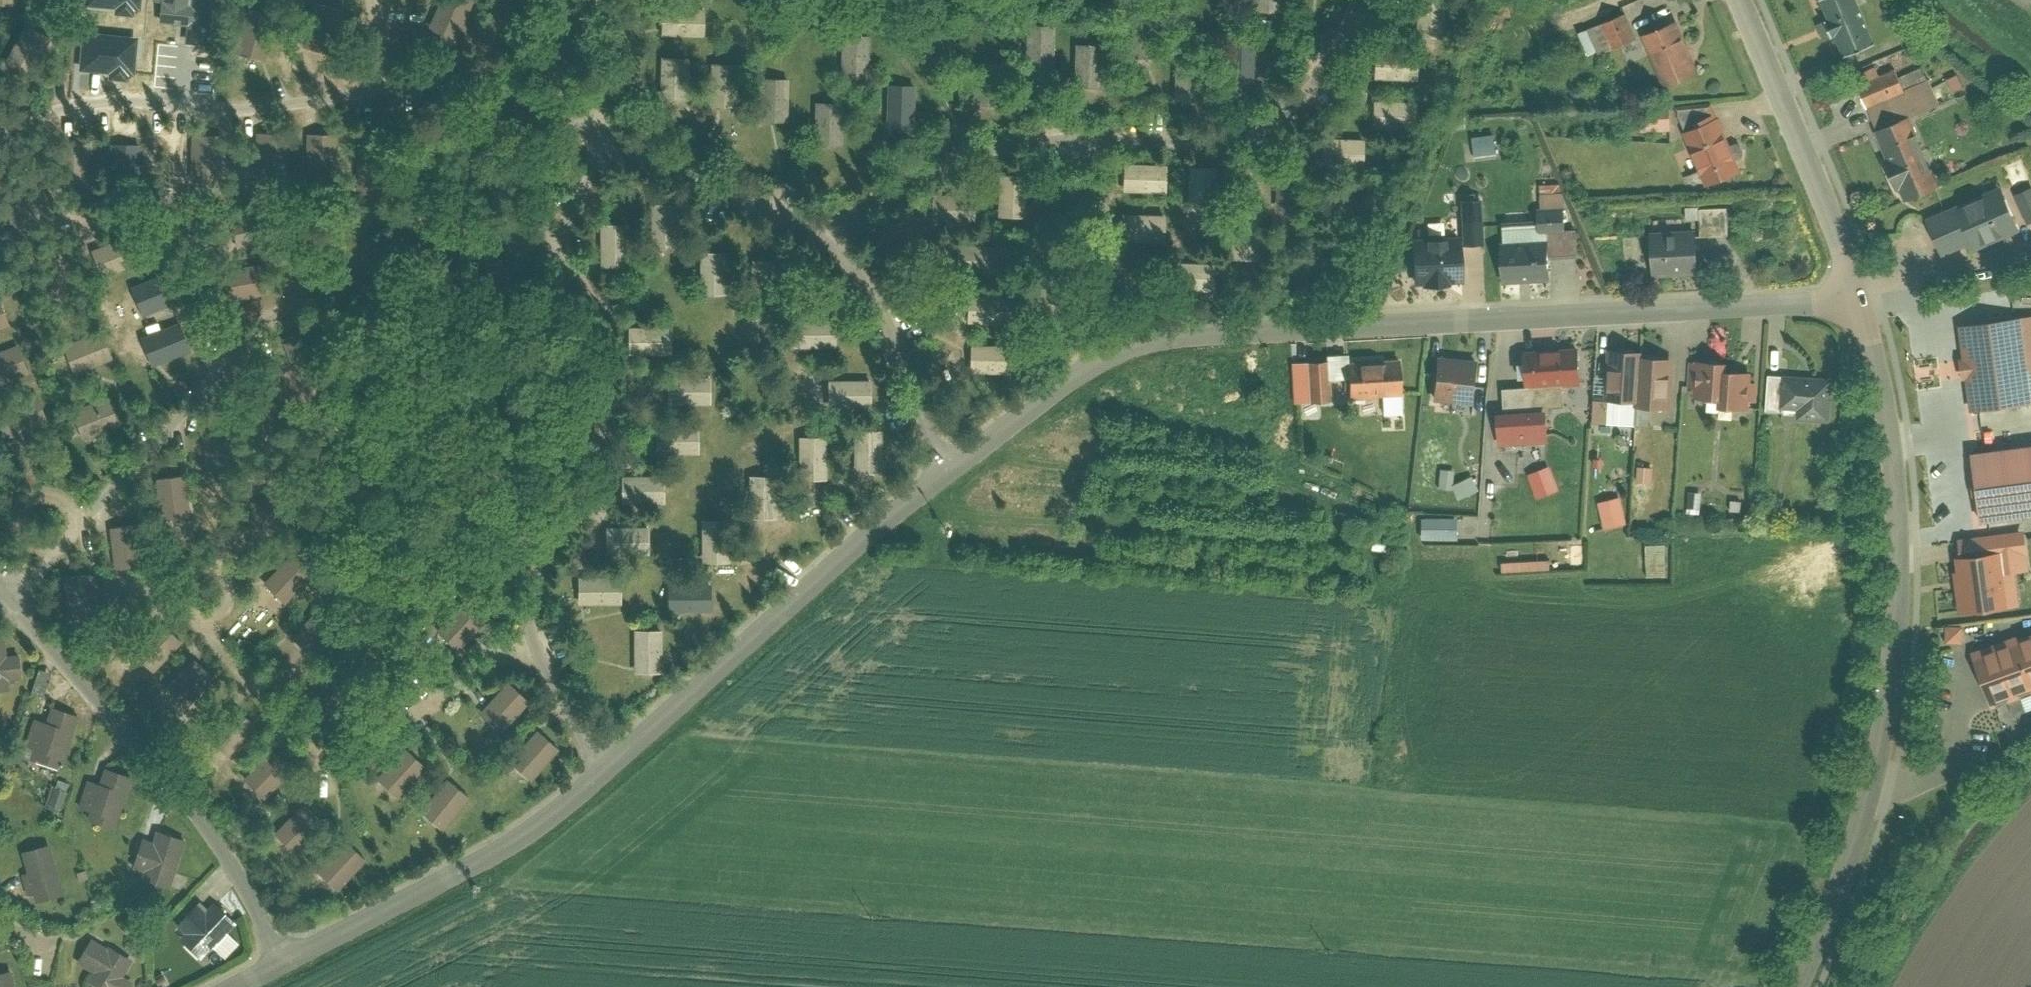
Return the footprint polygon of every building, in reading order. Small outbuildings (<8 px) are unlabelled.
[(123,0),(94,0),(90,37),(119,40),(123,0)] [(209,0),(152,0),(151,16),(186,19),(185,36),(205,38),(209,0)] [(472,0),(443,0),(432,30),(457,39),(472,0)] [(529,0),(496,0),(485,28),(514,39),(529,0)] [(1283,10),(1283,0),(1252,0),(1252,10),(1283,10)] [(1863,0),(1827,0),(1833,14),(1814,21),(1820,36),(1838,28),(1849,55),(1880,42),(1863,0)] [(301,50),(331,58),(343,14),(312,6),(301,50)] [(707,37),(707,7),(661,7),(661,34),(661,37),(707,37)] [(275,13),(246,8),(238,53),(267,58),(275,13)] [(578,60),(594,20),(569,10),(553,50),(578,60)] [(1633,40),(1622,14),(1587,28),(1598,55),(1633,40)] [(1703,71),(1680,18),(1643,34),(1667,88),(1703,71)] [(1125,60),(1151,60),(1152,21),(1125,21),(1125,60)] [(57,44),(23,26),(8,54),(42,72),(57,44)] [(1054,69),(1054,26),(1025,27),(1025,69),(1054,69)] [(839,38),(839,76),(869,76),(869,37),(839,38)] [(1225,83),(1254,83),(1255,41),(1226,40),(1225,83)] [(1105,45),(1075,44),(1073,87),(1103,88),(1105,45)] [(1417,83),(1418,55),(1374,53),(1373,82),(1417,83)] [(690,57),(658,58),(659,101),(691,101),(690,57)] [(1205,58),(1174,58),(1174,107),(1205,107),(1205,58)] [(1919,58),(1865,84),(1885,125),(1910,112),(1938,99),(1919,58)] [(999,104),(1002,63),(975,61),(973,102),(999,104)] [(742,63),(710,63),(710,110),(742,110),(742,63)] [(789,79),(758,79),(758,124),(790,124),(789,79)] [(915,127),(914,85),(884,86),(885,128),(915,127)] [(1740,167),(1714,100),(1681,112),(1707,180),(1740,167)] [(1417,129),(1416,102),(1376,104),(1377,131),(1417,129)] [(842,104),(813,104),(813,149),(842,149),(842,104)] [(1907,200),(1943,183),(1910,112),(1885,125),(1874,129),(1907,200)] [(1646,116),(1646,130),(1677,130),(1677,117),(1646,116)] [(1495,131),(1472,135),(1475,155),(1499,151),(1495,131)] [(286,133),(257,133),(257,171),(285,171),(286,133)] [(335,135),(307,134),(306,172),(335,173),(335,135)] [(221,176),(220,135),(191,135),(191,177),(221,176)] [(1367,167),(1366,139),(1318,140),(1318,168),(1367,167)] [(141,144),(111,143),(110,181),(139,182),(141,144)] [(385,147),(360,147),(359,194),(384,194),(385,147)] [(1167,165),(1127,165),(1127,187),(1167,187),(1167,165)] [(1214,204),(1215,165),(1188,165),(1187,204),(1214,204)] [(1303,206),(1305,167),(1275,166),(1273,204),(1303,206)] [(1031,175),(998,175),(998,219),(1031,219),(1031,175)] [(1560,181),(1534,184),(1536,204),(1562,202),(1560,181)] [(2001,191),(1917,226),(1934,266),(2018,231),(2001,191)] [(966,196),(932,195),(932,224),(966,225),(966,196)] [(676,203),(650,203),(650,248),(675,248),(675,244),(676,203)] [(1575,206),(1543,207),(1544,220),(1575,219),(1575,206)] [(272,212),(232,219),(238,247),(278,239),(272,212)] [(1163,215),(1125,214),(1125,241),(1163,242),(1163,215)] [(1258,219),(1231,217),(1228,253),(1255,255),(1258,219)] [(627,225),(601,225),(601,268),(627,268),(627,225)] [(1703,225),(1648,231),(1653,273),(1708,267),(1703,225)] [(1551,234),(1498,240),(1502,282),(1555,276),(1551,234)] [(102,278),(141,264),(130,235),(91,249),(102,278)] [(1460,281),(1457,236),(1413,239),(1416,285),(1460,281)] [(1010,247),(966,247),(965,274),(1010,274),(1010,247)] [(726,251),(698,252),(699,291),(699,296),(727,295),(726,251)] [(510,259),(484,257),(481,302),(507,304),(510,259)] [(228,301),(273,291),(266,261),(221,271),(228,301)] [(1215,263),(1174,262),(1173,288),(1214,289),(1215,263)] [(132,287),(143,315),(180,300),(168,272),(132,287)] [(1010,297),(968,297),(968,326),(1010,326),(1010,297)] [(0,299),(0,332),(12,327),(1,299),(0,299)] [(1959,329),(1970,412),(2030,404),(2030,319),(1959,329)] [(835,352),(835,320),(794,320),(788,320),(789,353),(835,352)] [(175,326),(141,340),(154,372),(188,359),(175,326)] [(671,355),(671,327),(628,328),(628,355),(671,355)] [(310,329),(283,339),(298,378),(325,368),(310,329)] [(102,331),(65,345),(76,375),(114,361),(102,331)] [(0,351),(0,383),(28,372),(18,344),(0,351)] [(1013,345),(969,345),(969,376),(1013,376),(1013,345)] [(1576,345),(1524,349),(1528,387),(1579,383),(1576,345)] [(1642,347),(1614,345),(1612,378),(1594,377),(1593,401),(1637,403),(1637,408),(1671,410),(1674,356),(1642,354),(1642,347)] [(1397,350),(1342,355),(1346,398),(1401,393),(1397,350)] [(1481,356),(1431,352),(1426,400),(1476,405),(1481,356)] [(1752,359),(1690,357),(1689,400),(1751,402),(1752,359)] [(1333,359),(1295,361),(1297,403),(1335,401),(1333,359)] [(1833,374),(1767,370),(1764,417),(1830,421),(1833,374)] [(668,407),(711,406),(710,378),(668,379),(668,407)] [(870,380),(826,380),(827,411),(870,410),(870,380)] [(0,405),(0,407),(10,437),(46,424),(35,392),(0,405)] [(122,425),(109,394),(71,410),(84,440),(122,425)] [(1554,408),(1503,408),(1502,444),(1553,444),(1554,408)] [(233,427),(201,429),(204,475),(235,473),(233,427)] [(654,457),(696,456),(697,428),(655,429),(654,457)] [(883,431),(852,432),(853,476),(884,476),(883,431)] [(828,437),(797,437),(796,480),(827,481),(828,437)] [(1972,458),(1981,526),(2030,519),(2030,450),(1972,458)] [(1558,494),(1548,463),(1527,470),(1538,501),(1558,494)] [(1642,480),(1656,481),(1656,467),(1643,467),(1642,480)] [(1442,488),(1457,488),(1458,469),(1443,468),(1442,488)] [(187,475),(154,478),(158,520),(191,517),(187,475)] [(662,475),(619,476),(620,508),(663,507),(662,475)] [(1463,499),(1484,490),(1478,475),(1457,483),(1463,499)] [(787,476),(747,476),(747,522),(787,522),(787,476)] [(294,508),(272,488),(244,519),(265,538),(294,508)] [(1609,529),(1632,523),(1625,495),(1602,501),(1609,529)] [(1464,539),(1464,516),(1425,516),(1425,538),(1464,539)] [(732,521),(698,520),(697,564),(731,565),(732,521)] [(138,524),(107,526),(109,566),(140,564),(138,524)] [(649,553),(648,527),(604,528),(605,554),(649,553)] [(2030,574),(2030,571),(2026,532),(1989,537),(1958,542),(1962,573),(1946,576),(1951,613),(2017,604),(2013,577),(2030,574)] [(1650,544),(1651,576),(1672,575),(1671,543),(1650,544)] [(314,574),(293,554),(264,585),(285,604),(314,574)] [(1554,568),(1554,560),(1507,562),(1508,570),(1554,568)] [(97,571),(66,573),(69,613),(100,611),(97,571)] [(577,576),(576,605),(621,606),(621,577),(577,576)] [(667,585),(667,613),(712,613),(712,585),(667,585)] [(457,650),(485,620),(464,601),(437,630),(457,650)] [(342,626),(320,607),(292,638),(314,657),(342,626)] [(396,623),(369,632),(382,672),(409,663),(396,623)] [(1951,641),(1968,640),(1967,624),(1950,625),(1951,641)] [(180,645),(158,625),(130,655),(151,675),(180,645)] [(664,632),(633,631),(632,675),(663,676),(664,632)] [(1968,662),(1985,709),(2030,692),(2030,639),(1968,662)] [(0,641),(0,693),(9,692),(8,682),(19,681),(17,656),(8,656),(7,640),(0,641)] [(214,680),(195,659),(162,689),(181,711),(214,680)] [(364,680),(342,661),(315,693),(336,712),(364,680)] [(530,704),(505,681),(478,711),(503,733),(530,704)] [(83,717),(48,704),(29,755),(64,768),(83,717)] [(562,754),(535,731),(507,763),(534,786),(562,754)] [(401,796),(427,765),(405,746),(378,777),(401,796)] [(292,771),(270,752),(242,783),(264,802),(292,771)] [(114,832),(133,779),(98,766),(79,820),(114,832)] [(469,794),(445,776),(421,808),(446,826),(469,794)] [(51,802),(64,807),(70,789),(57,785),(51,802)] [(323,825),(301,806),(274,838),(295,857),(323,825)] [(171,891),(187,841),(162,833),(158,844),(148,841),(140,866),(150,869),(145,883),(171,891)] [(365,862),(343,843),(315,875),(337,894),(365,862)] [(40,846),(9,855),(22,904),(54,896),(40,846)] [(197,954),(237,915),(211,888),(170,928),(197,954)] [(92,940),(78,962),(93,971),(88,980),(100,986),(123,986),(139,961),(111,944),(108,949),(92,940)] [(25,971),(0,975),(0,986),(28,986),(25,971)]
